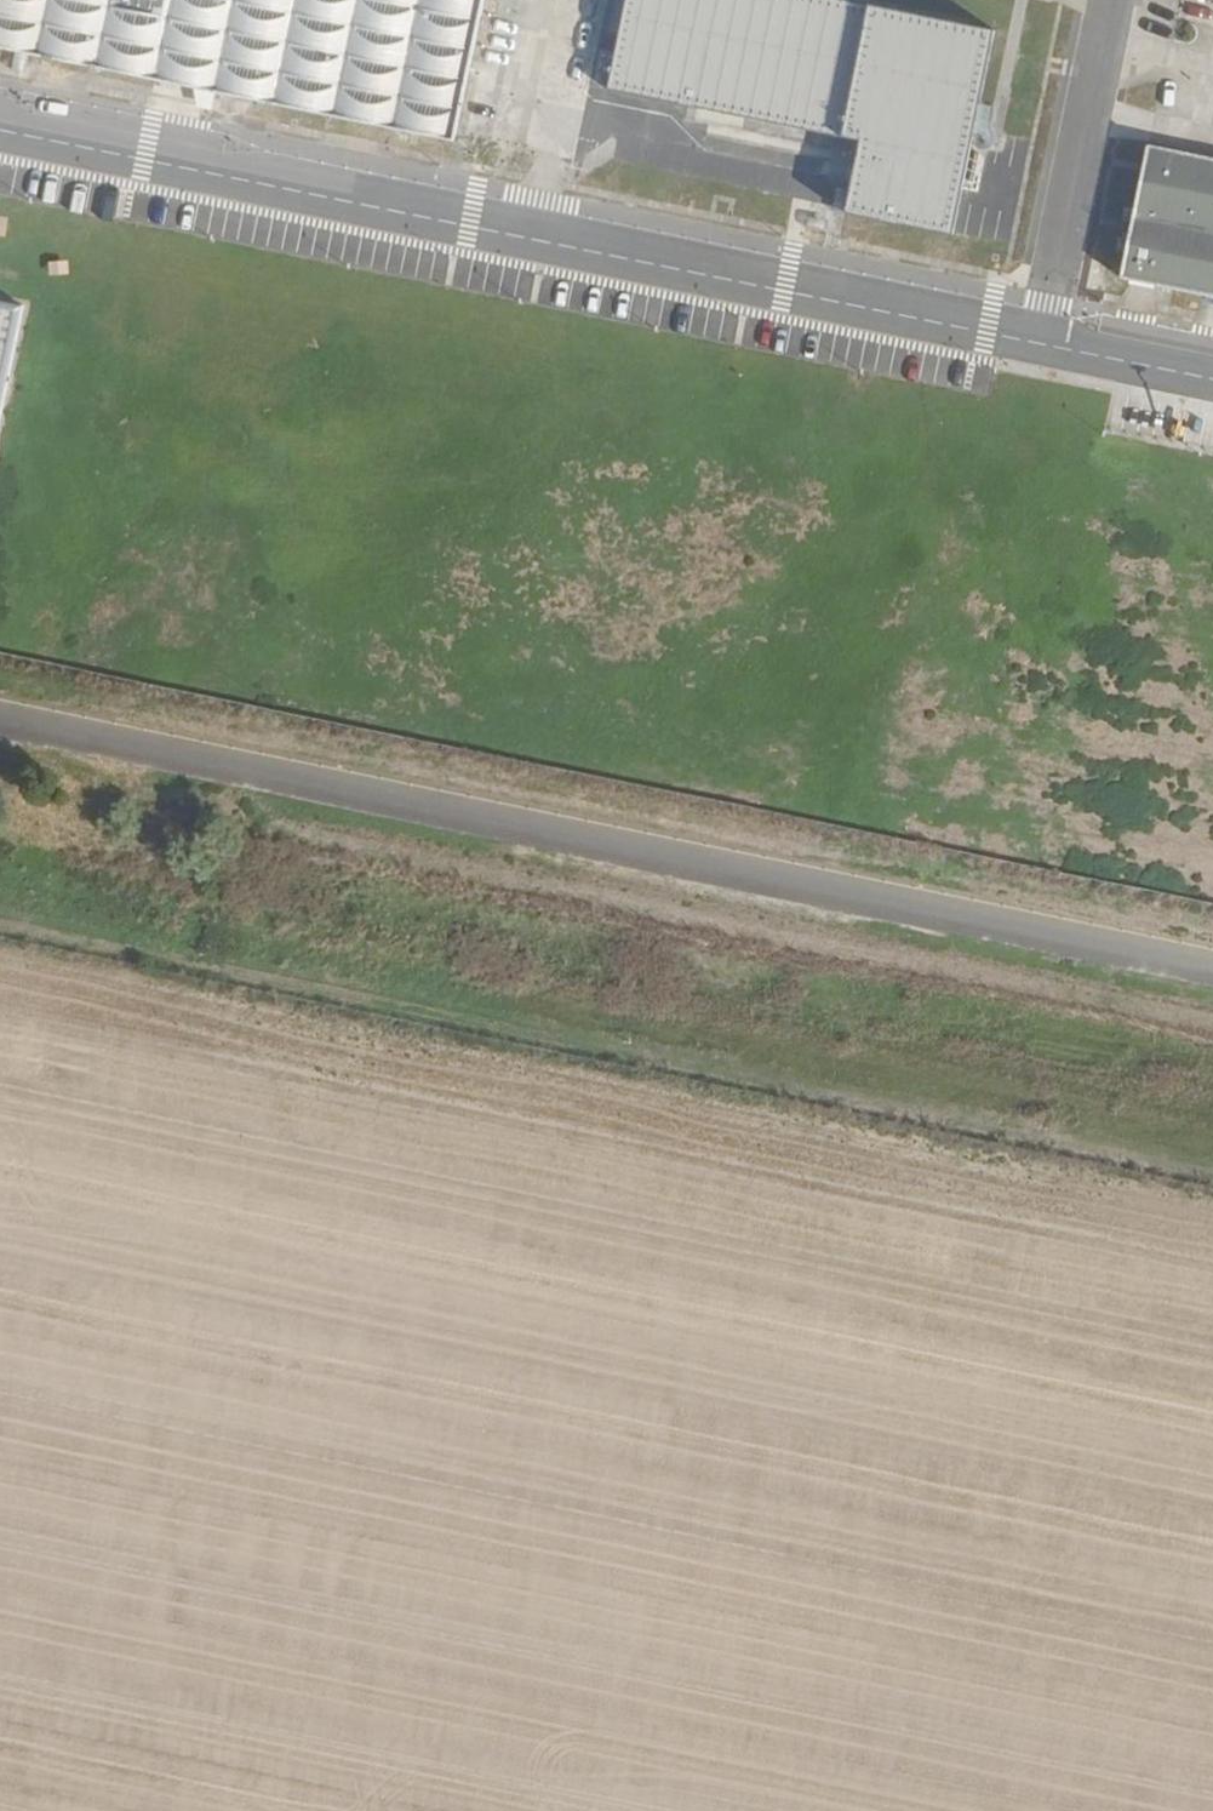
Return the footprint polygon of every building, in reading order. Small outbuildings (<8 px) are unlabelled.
[(447,139),(476,0),(0,0),(0,47),(447,139)] [(842,134),(867,6),(836,0),(624,0),(607,87),(842,134)] [(952,233),(992,31),(867,6),(842,134),(861,138),(846,212),(952,233)] [(1148,148),(1121,280),(1212,299),(1212,161),(1148,148)] [(23,309),(0,304),(0,419),(23,309)]
